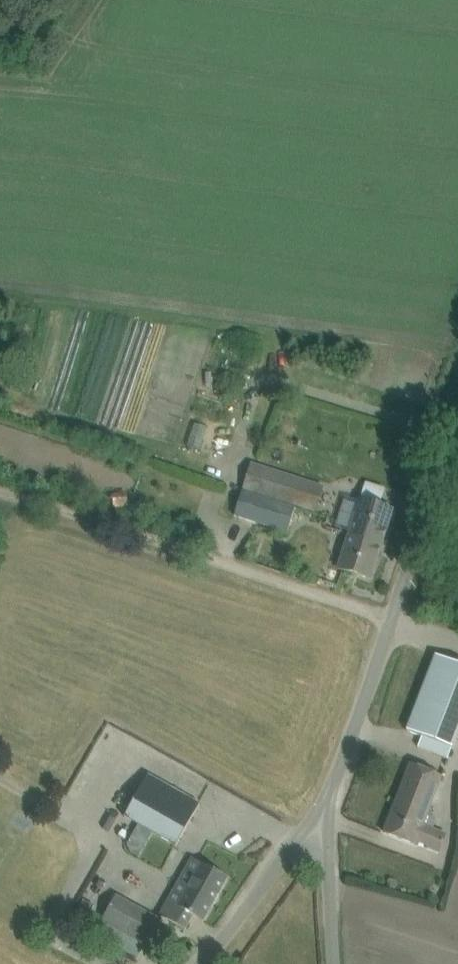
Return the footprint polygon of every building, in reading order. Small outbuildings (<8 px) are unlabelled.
[(252,462),(244,488),(316,511),(324,486),(252,462)] [(246,492),(238,517),(288,532),(295,508),(246,492)] [(338,568),(370,579),(392,510),(360,499),(338,568)] [(457,733),(457,663),(435,654),(406,730),(452,748),(457,733)] [(443,777),(410,764),(397,798),(429,812),(443,777)] [(200,803),(148,774),(125,817),(176,846),(200,803)] [(423,825),(429,812),(397,798),(384,832),(415,844),(416,840),(428,845),(427,847),(439,852),(446,835),(423,825)] [(227,878),(192,858),(160,915),(184,929),(192,915),(203,921),(227,878)] [(102,921),(145,944),(159,919),(116,895),(102,921)]
